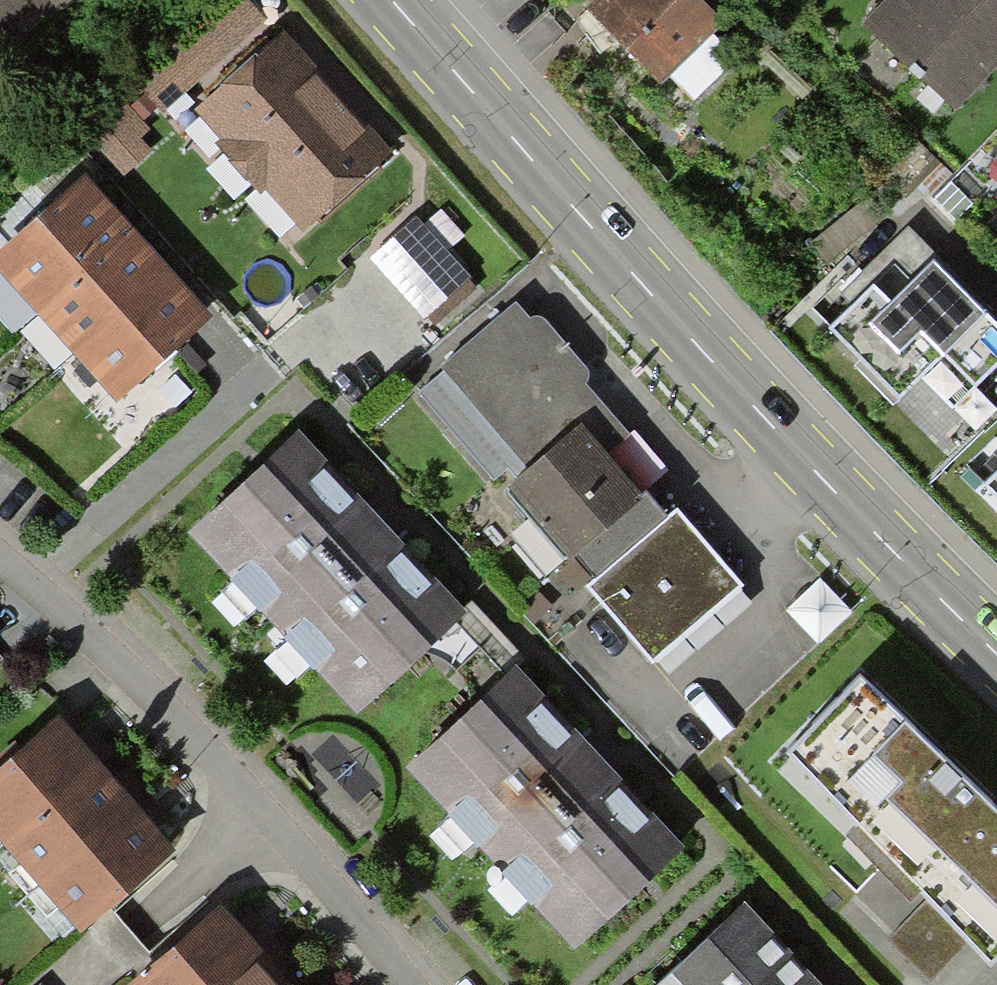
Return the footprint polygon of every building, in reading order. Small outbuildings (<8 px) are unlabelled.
[(27,5),(44,27),(81,0),(0,0),(0,25),(27,5)] [(271,17),(255,0),(254,0),(158,90),(174,107),(271,17)] [(710,32),(682,0),(592,0),(576,15),(644,91),(710,32)] [(996,61),(996,0),(892,0),(861,34),(949,113),(996,61)] [(306,237),(393,157),(358,120),(323,81),(280,35),(193,115),(306,237)] [(195,317),(171,289),(151,266),(114,223),(72,175),(0,237),(0,278),(103,396),(195,317)] [(419,323),(465,280),(407,219),(361,262),(419,323)] [(996,361),(996,335),(983,321),(926,263),(885,303),(872,291),(865,283),(818,329),(890,401),(933,359),(966,392),(996,361)] [(584,583),(658,521),(636,497),(657,479),(572,386),(574,378),(575,371),(512,301),(405,395),(493,495),(558,571),(565,561),(584,583)] [(348,712),(454,617),(379,534),(291,436),(185,531),(348,712)] [(976,484),(996,504),(996,461),(976,484)] [(636,663),(727,587),(665,514),(658,521),(584,583),(575,591),(636,663)] [(560,942),(672,839),(592,752),(512,665),(400,767),(560,942)] [(996,951),(996,820),(856,684),(777,766),(984,964),(996,951)] [(164,854),(141,827),(110,792),(73,752),(40,714),(0,749),(0,850),(75,933),(164,854)] [(735,907),(653,984),(810,984),(735,907)] [(262,976),(232,941),(210,916),(131,984),(270,984),(262,976)]
